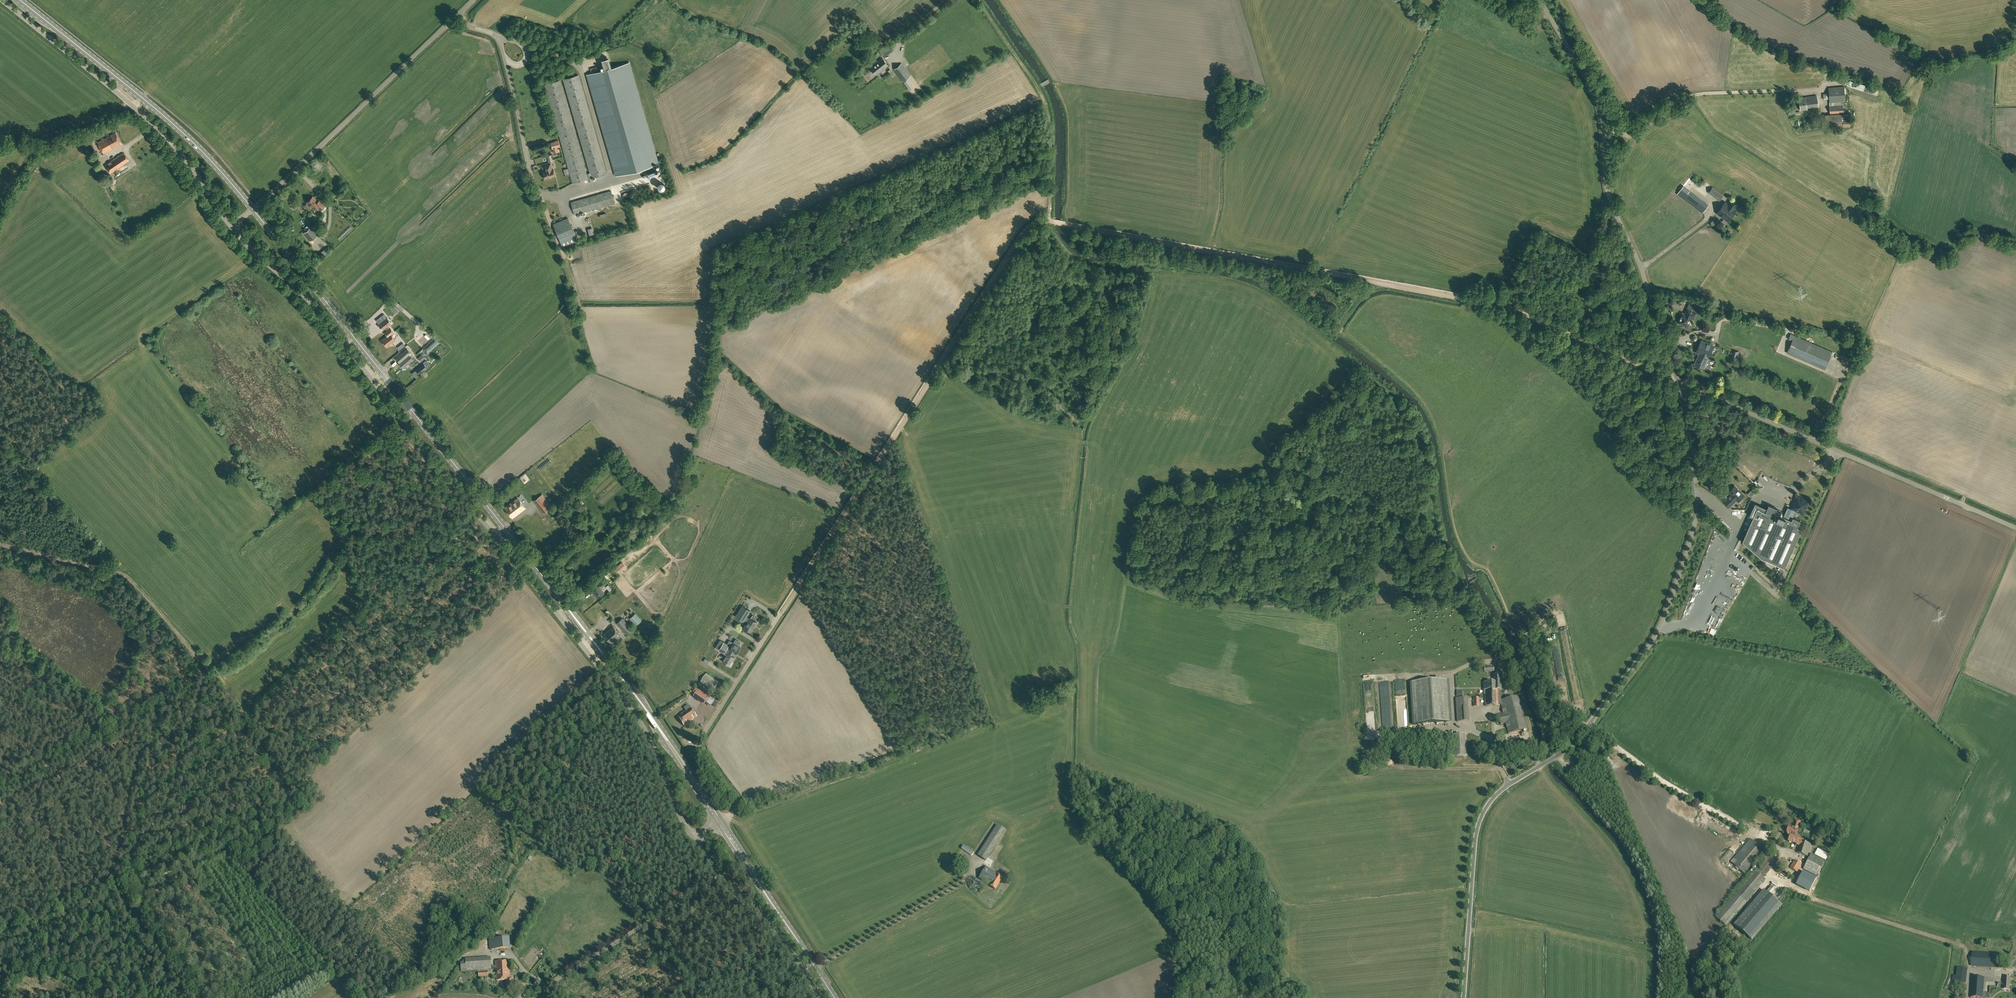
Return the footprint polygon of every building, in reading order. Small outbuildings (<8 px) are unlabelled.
[(884,57),(892,51),(887,45),(879,51),(884,57)] [(881,71),(888,65),(882,57),(875,63),(875,64),(870,68),(875,75),(881,71)] [(585,75),(613,171),(615,177),(659,164),(630,62),(585,75)] [(902,81),(910,76),(901,63),(894,69),(902,81)] [(607,173),(578,74),(563,79),(590,172),(587,173),(560,80),(545,84),(573,183),(588,179),(588,182),(593,180),(592,177),(607,173)] [(163,77),(151,86),(155,90),(166,81),(163,77)] [(908,80),(904,83),(910,90),(913,88),(908,80)] [(1844,86),(1828,87),(1829,106),(1843,105),(1843,101),(1845,101),(1844,86)] [(1807,109),(1818,107),(1816,95),(1799,98),(1800,110),(1807,109)] [(1843,105),(1829,106),(1830,114),(1842,114),(1843,113),(1843,105)] [(1842,121),(1842,114),(1825,114),(1826,129),(1850,127),(1850,121),(1842,121)] [(103,153),(121,144),(115,132),(110,135),(111,135),(97,142),(103,153)] [(560,146),(558,140),(555,141),(555,142),(551,143),(552,148),(553,148),(554,153),(558,152),(557,147),(560,146)] [(111,173),(128,161),(123,153),(105,165),(111,173)] [(552,169),(550,163),(544,165),(546,169),(546,171),(543,172),(545,178),(555,176),(553,169),(552,169)] [(623,196),(621,189),(651,182),(652,185),(658,184),(655,170),(633,175),(635,181),(613,186),(617,200),(623,198),(622,196),(623,196)] [(1702,213),(1708,205),(1684,186),(1677,193),(1702,213)] [(1719,201),(1723,196),(1712,187),(1708,192),(1719,201)] [(615,203),(611,191),(571,202),(575,215),(615,203)] [(320,210),(325,205),(319,199),(318,201),(313,196),(306,202),(313,210),(317,206),(320,210)] [(1733,214),(1736,210),(1735,209),(1738,205),(1731,200),(1728,204),(1725,202),(1717,213),(1724,218),(1722,221),(1725,224),(1730,217),(1731,218),(1734,214),(1733,214)] [(577,240),(568,218),(553,224),(562,246),(577,240)] [(322,231),(315,223),(303,233),(309,241),(322,231)] [(328,248),(322,253),(326,256),(331,252),(328,248)] [(1693,318),(1696,312),(1688,309),(1686,313),(1686,314),(1683,313),(1682,314),(1680,318),(1679,318),(1678,320),(1679,321),(1678,322),(1679,323),(1680,323),(1682,324),(1683,324),(1687,326),(1688,324),(1689,324),(1690,322),(1690,321),(1691,317),(1693,318)] [(392,323),(387,318),(379,324),(383,330),(392,323)] [(394,332),(391,328),(385,332),(387,336),(382,340),(387,347),(396,340),(391,334),(394,332)] [(1832,352),(1788,333),(1786,345),(1784,349),(1788,350),(1786,353),(1824,370),(1832,352)] [(430,352),(440,344),(436,338),(425,347),(430,352)] [(1695,364),(1704,368),(1704,369),(1707,370),(1709,369),(1711,365),(1710,363),(1707,362),(1710,354),(1709,353),(1713,345),(1702,340),(1697,353),(1700,354),(1698,358),(1697,358),(1695,364)] [(403,368),(413,359),(409,354),(399,363),(403,368)] [(427,361),(424,363),(416,369),(420,374),(428,368),(427,367),(430,365),(427,361)] [(1738,501),(1744,495),(1741,492),(1737,489),(1738,488),(1735,486),(1730,490),(1731,491),(1729,494),(1730,495),(1724,501),(1729,506),(1736,500),(1738,501)] [(1791,508),(1803,513),(1809,501),(1797,496),(1791,508)] [(548,508),(539,497),(534,500),(543,512),(548,508)] [(512,517),(525,508),(518,498),(505,508),(512,517)] [(1774,512),(1772,515),(1766,513),(1768,509),(1755,503),(1749,516),(1753,517),(1742,541),(1760,558),(1784,568),(1802,529),(1797,527),(1800,521),(1792,517),(1791,520),(1774,512)] [(599,583),(600,585),(599,586),(592,591),(598,598),(604,593),(601,588),(602,587),(607,584),(603,580),(599,583)] [(751,632),(757,622),(755,621),(756,621),(755,620),(755,621),(754,620),(756,618),(752,615),(753,615),(752,615),(750,618),(749,618),(746,617),(750,611),(742,606),(735,616),(744,621),(744,620),(747,622),(743,627),(751,632)] [(630,618),(635,625),(641,620),(635,613),(630,618)] [(626,634),(632,628),(622,618),(616,623),(626,634)] [(611,642),(620,634),(613,626),(604,634),(611,642)] [(724,641),(720,646),(721,647),(726,650),(729,645),(724,641)] [(734,643),(728,650),(730,652),(729,654),(731,655),(734,652),(736,654),(740,646),(734,643)] [(722,661),(729,665),(732,660),(733,660),(735,657),(731,655),(729,654),(730,652),(728,650),(726,649),(726,650),(721,647),(719,650),(726,655),(722,661)] [(706,674),(699,683),(700,683),(712,691),(719,683),(706,674)] [(1494,682),(1484,682),(1484,690),(1485,690),(1485,706),(1501,706),(1501,690),(1502,690),(1501,675),(1494,675),(1494,682)] [(1444,681),(1416,682),(1419,723),(1447,722),(1444,681)] [(698,690),(695,694),(693,697),(703,704),(705,702),(708,697),(698,690)] [(1519,696),(1501,700),(1501,706),(1503,713),(1498,714),(1501,725),(1506,724),(1508,734),(1527,729),(1519,696)] [(1469,721),(1468,697),(1455,698),(1457,722),(1469,721)] [(688,723),(697,717),(688,704),(684,707),(686,711),(681,714),(678,716),(684,726),(688,723)] [(1506,753),(1525,749),(1523,739),(1504,744),(1506,753)] [(1786,833),(1790,834),(1790,833),(1796,835),(1800,821),(1794,820),(1792,827),(1788,826),(1786,833)] [(986,860),(1005,830),(997,825),(978,855),(986,860)] [(1796,852),(1807,856),(1811,844),(1803,841),(1803,839),(1799,838),(1799,836),(1796,835),(1790,833),(1790,834),(1788,841),(1798,844),(1796,852)] [(1750,838),(1730,862),(1746,875),(1762,857),(1765,859),(1769,855),(1750,838)] [(999,849),(996,847),(989,858),(992,860),(999,849)] [(1818,849),(1815,854),(1825,860),(1828,854),(1818,849)] [(1811,853),(1803,869),(1817,877),(1825,861),(1811,853)] [(1778,860),(1770,854),(1769,855),(1765,859),(1755,871),(1764,878),(1778,860)] [(1794,860),(1787,872),(1794,876),(1801,864),(1794,860)] [(1003,877),(994,872),(986,867),(979,878),(987,883),(987,884),(995,889),(1003,877)] [(1755,871),(1755,870),(1715,915),(1726,925),(1766,880),(1764,878),(1755,871)] [(1816,880),(1802,872),(1795,885),(1808,893),(1816,880)] [(1782,905),(1764,890),(1735,925),(1752,940),(1782,905)] [(506,938),(489,939),(490,949),(507,948),(506,938)] [(2001,968),(2002,954),(1989,953),(1972,951),(1971,966),(2001,968)] [(461,971),(491,969),(491,957),(466,959),(466,962),(461,963),(461,971)] [(507,980),(510,979),(509,961),(496,962),(497,980),(507,980)] [(1966,983),(1968,968),(1957,967),(1956,976),(1953,976),(1953,982),(1966,983)] [(1971,997),(1984,997),(1990,997),(1990,993),(1983,993),(1985,977),(1972,976),(1971,997)]
